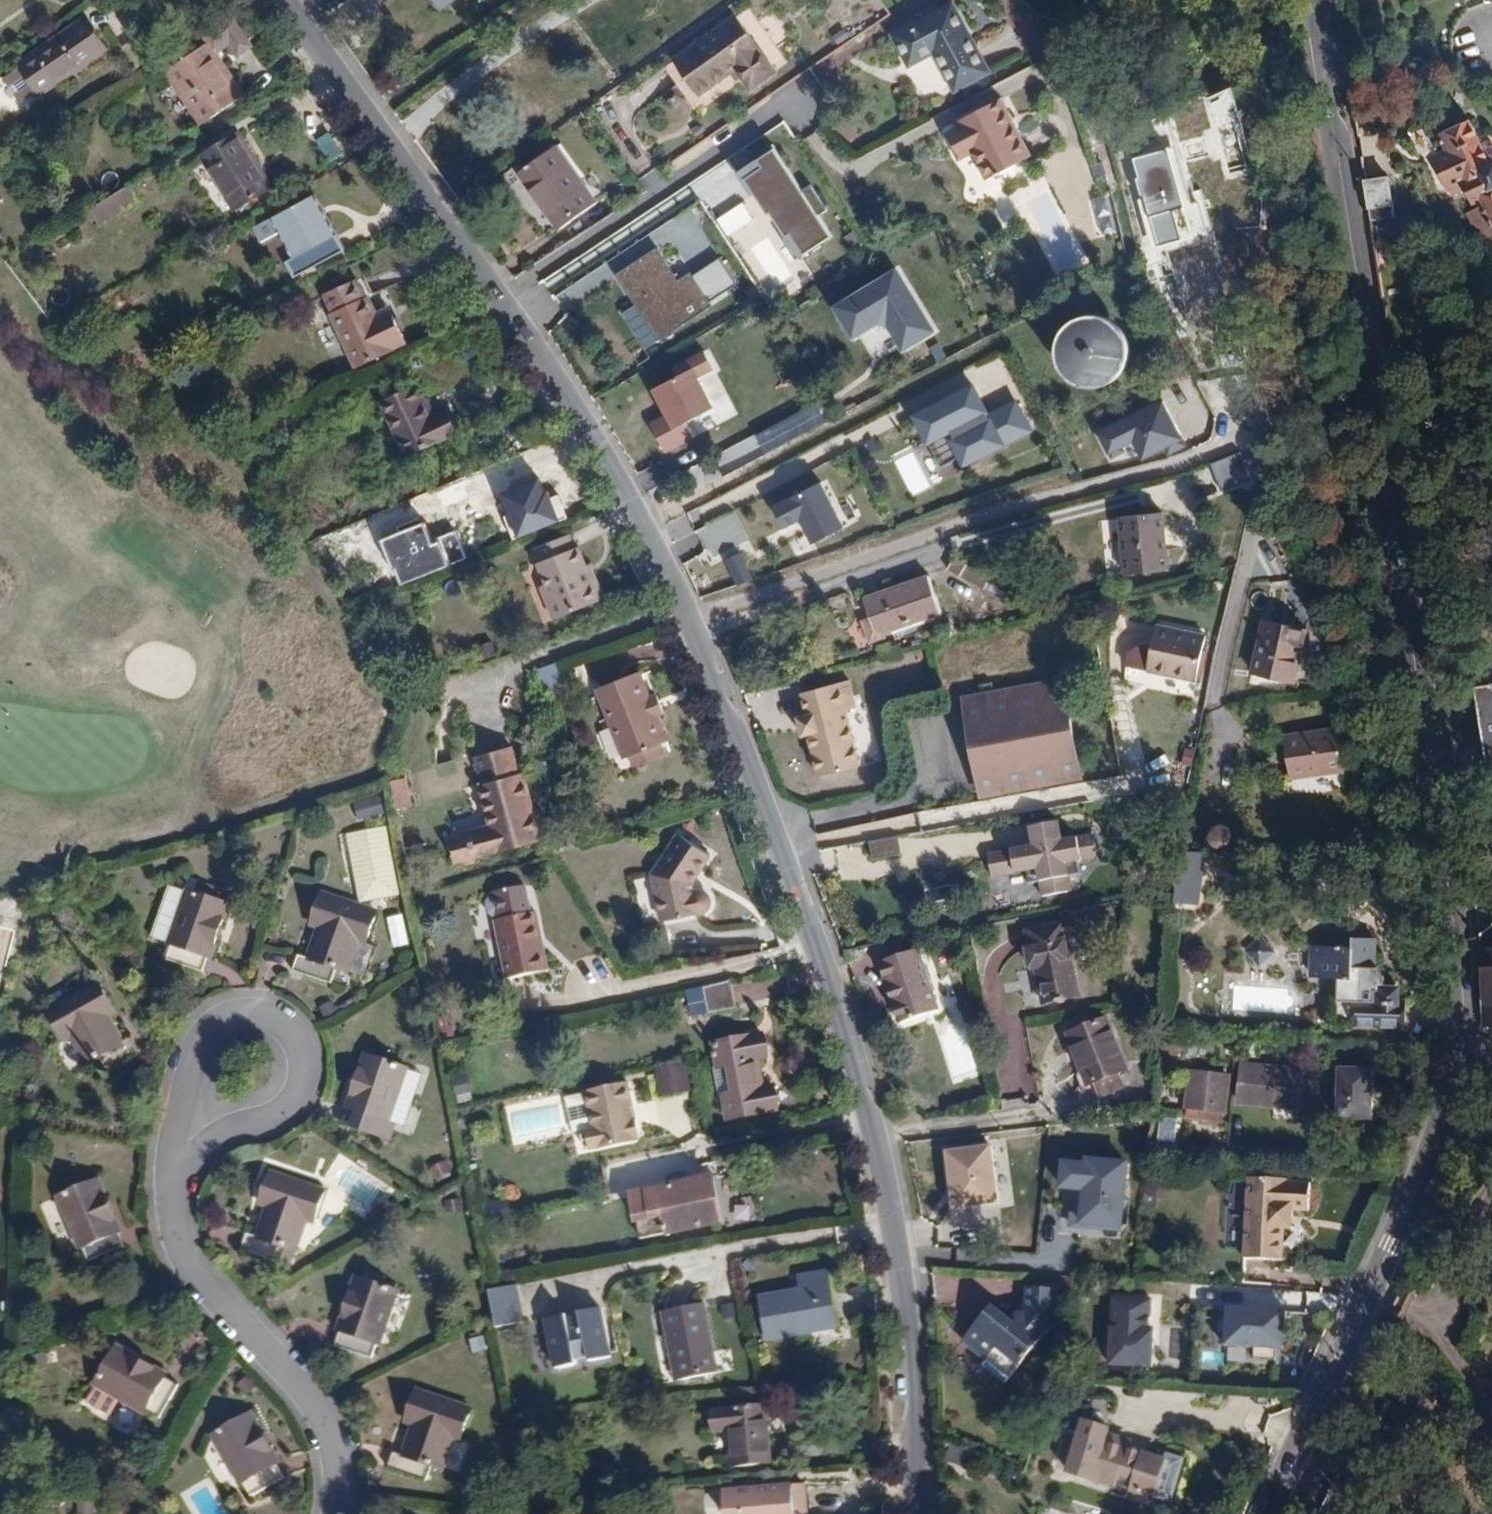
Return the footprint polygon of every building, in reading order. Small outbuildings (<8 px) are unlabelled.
[(984,75),(950,7),(894,36),(910,67),(932,55),(950,91),(984,75)] [(107,51),(83,13),(12,57),(37,95),(107,51)] [(731,13),(670,59),(699,97),(730,74),(745,93),(774,71),(731,13)] [(236,59),(254,46),(231,15),(201,37),(206,43),(214,54),(226,46),(236,59)] [(214,54),(206,43),(164,73),(190,110),(197,109),(206,122),(243,95),(214,54)] [(956,128),(942,135),(955,161),(968,154),(981,180),(1029,156),(1000,98),(952,121),(956,128)] [(1438,147),(1424,155),(1439,184),(1453,177),(1467,203),(1458,208),(1474,238),(1488,230),(1491,238),(1491,169),(1487,160),(1483,162),(1481,158),(1485,156),(1475,138),(1471,140),(1461,120),(1432,136),(1438,147)] [(329,131),(315,140),(331,162),(345,152),(329,131)] [(266,188),(235,136),(200,156),(232,209),(266,188)] [(1187,202),(1169,143),(1133,154),(1140,176),(1135,177),(1141,197),(1146,195),(1152,213),(1187,202)] [(832,237),(770,145),(734,169),(795,261),(832,237)] [(553,147),(514,173),(553,230),(592,204),(553,147)] [(1389,180),(1369,183),(1372,207),(1393,204),(1389,180)] [(125,185),(86,208),(94,222),(133,198),(125,185)] [(270,219),(293,259),(332,236),(309,197),(270,219)] [(341,252),(332,236),(293,259),(285,263),(293,275),(341,252)] [(653,248),(614,275),(659,340),(710,306),(688,274),(676,282),(653,248)] [(898,266),(828,307),(849,342),(881,323),(901,355),(938,333),(898,266)] [(327,314),(351,369),(407,345),(390,307),(376,313),(361,278),(322,295),(330,312),(327,314)] [(1054,371),(1071,371),(1071,387),(1122,387),(1123,323),(1055,322),(1054,371)] [(711,370),(701,351),(685,360),(690,369),(695,379),(711,370)] [(690,369),(648,390),(661,416),(669,431),(680,425),(711,410),(695,379),(690,369)] [(971,384),(907,417),(922,447),(942,436),(959,469),(1030,432),(1014,401),(987,415),(971,384)] [(412,389),(382,403),(407,456),(450,436),(438,413),(426,419),(412,389)] [(1160,400),(1095,431),(1107,454),(1128,443),(1137,462),(1161,450),(1180,441),(1160,400)] [(726,472),(812,428),(803,412),(718,456),(726,472)] [(661,416),(646,424),(662,456),(689,442),(680,425),(669,431),(661,416)] [(1184,448),(1180,441),(1161,450),(1165,457),(1184,448)] [(1208,464),(1219,493),(1250,481),(1239,452),(1208,464)] [(496,493),(513,540),(566,517),(558,495),(544,499),(537,479),(496,493)] [(816,481),(769,506),(780,528),(795,521),(808,546),(842,528),(816,481)] [(1166,572),(1160,513),(1113,518),(1119,577),(1166,572)] [(421,524),(381,541),(400,587),(449,566),(438,541),(429,545),(421,524)] [(574,550),(568,533),(525,548),(532,565),(574,550)] [(551,619),(602,599),(589,566),(585,567),(577,548),(574,550),(532,565),(542,592),(541,592),(551,619)] [(740,552),(722,560),(735,587),(752,577),(740,552)] [(954,553),(945,570),(979,589),(988,572),(954,553)] [(858,620),(864,639),(936,616),(923,577),(859,598),(866,618),(858,620)] [(1304,629),(1259,621),(1249,674),(1293,683),(1304,629)] [(1201,636),(1155,626),(1144,671),(1190,682),(1201,636)] [(539,667),(542,684),(561,682),(558,664),(539,667)] [(669,741),(641,672),(595,690),(622,760),(669,741)] [(796,739),(804,738),(813,778),(857,768),(844,713),(856,710),(848,680),(797,695),(803,716),(792,718),(796,739)] [(1078,779),(1060,681),(957,699),(975,797),(1078,779)] [(1466,687),(1470,716),(1479,714),(1488,767),(1479,768),(1481,779),(1491,777),(1491,683),(1466,687)] [(1336,727),(1280,734),(1286,781),(1342,774),(1336,727)] [(519,775),(512,747),(471,756),(478,785),(519,775)] [(537,845),(522,775),(519,775),(478,785),(475,785),(483,823),(445,831),(452,863),(537,845)] [(395,812),(413,808),(407,777),(389,781),(395,812)] [(1069,895),(1064,863),(1093,858),(1089,834),(1058,839),(1055,821),(1024,826),(1027,843),(1003,847),(1004,851),(985,854),(989,880),(1034,873),(1038,900),(1069,895)] [(1235,844),(1236,843),(1238,836),(1235,827),(1226,823),(1223,823),(1217,827),(1214,835),(1216,842),(1217,844),(1226,848),(1235,844)] [(356,905),(401,895),(385,825),(340,835),(356,905)] [(711,855),(677,835),(648,871),(658,925),(703,917),(709,912),(710,904),(708,896),(702,893),(693,893),(694,881),(711,855)] [(536,914),(531,915),(525,887),(490,892),(491,899),(487,902),(489,915),(495,918),(505,979),(541,973),(537,945),(541,944),(536,914)] [(158,959),(152,978),(187,989),(193,970),(198,971),(215,919),(170,905),(154,957),(158,959)] [(363,931),(313,916),(304,946),(307,947),(298,974),(287,970),(282,988),(324,1001),(329,986),(338,989),(347,960),(353,962),(363,931)] [(386,920),(392,951),(411,947),(406,916),(386,920)] [(1030,949),(1024,951),(1028,972),(1035,971),(1042,1003),(1074,996),(1058,927),(1027,934),(1030,949)] [(1324,1029),(1396,1029),(1396,984),(1375,984),(1375,939),(1307,939),(1306,979),(1324,979),(1324,1029)] [(1479,947),(1480,1028),(1482,1027),(1491,1027),(1491,947),(1479,947)] [(936,1011),(920,951),(878,963),(894,1022),(936,1011)] [(732,983),(703,987),(707,1011),(736,1007),(732,983)] [(75,1072),(84,1067),(92,1082),(125,1064),(117,1049),(108,1053),(93,1026),(102,1022),(86,992),(37,1018),(52,1047),(59,1043),(75,1072)] [(1103,1021),(1066,1034),(1084,1083),(1120,1070),(1103,1021)] [(1482,1027),(1491,1042),(1491,1027),(1482,1027)] [(715,1066),(725,1065),(726,1072),(759,1067),(758,1059),(768,1057),(764,1031),(711,1039),(715,1066)] [(652,1067),(660,1098),(692,1091),(685,1059),(652,1067)] [(1372,1067),(1334,1065),(1332,1118),(1370,1120),(1372,1067)] [(726,1072),(730,1093),(723,1094),(727,1119),(780,1110),(776,1084),(762,1087),(759,1067),(726,1072)] [(1303,1074),(1243,1070),(1241,1105),(1277,1107),(1277,1102),(1300,1104),(1303,1074)] [(334,1121),(338,1123),(331,1141),(362,1153),(369,1136),(372,1138),(394,1089),(355,1072),(334,1121)] [(1230,1080),(1195,1075),(1190,1110),(1225,1115),(1230,1080)] [(628,1081),(582,1090),(590,1128),(581,1130),(584,1149),(639,1138),(628,1081)] [(456,1103),(472,1100),(469,1084),(453,1087),(456,1103)] [(1157,1116),(1157,1150),(1174,1151),(1175,1116),(1157,1116)] [(990,1144),(942,1148),(948,1209),(996,1204),(990,1144)] [(1080,1160),(1057,1158),(1054,1189),(1077,1191),(1074,1227),(1120,1231),(1125,1159),(1080,1155),(1080,1160)] [(264,1277),(274,1247),(281,1249),(293,1219),(302,1222),(312,1191),(262,1175),(252,1206),(260,1209),(244,1249),(241,1250),(231,1248),(225,1264),(264,1277)] [(710,1177),(629,1192),(638,1236),(719,1221),(710,1177)] [(1306,1219),(1306,1210),(1321,1210),(1322,1183),(1298,1182),(1298,1178),(1258,1177),(1254,1259),(1294,1261),(1296,1218),(1306,1219)] [(69,1255),(75,1270),(106,1258),(100,1243),(106,1240),(83,1187),(43,1204),(65,1257),(69,1255)] [(757,1297),(764,1340),(837,1328),(827,1264),(792,1269),(795,1291),(757,1297)] [(514,1286),(487,1291),(493,1329),(521,1324),(514,1286)] [(1105,1364),(1149,1367),(1151,1326),(1148,1326),(1150,1295),(1109,1293),(1105,1364)] [(381,1311),(341,1296),(321,1349),(325,1350),(320,1365),(352,1376),(357,1362),(361,1364),(381,1311)] [(703,1303),(659,1312),(673,1380),(718,1371),(703,1303)] [(1223,1304),(1221,1346),(1280,1349),(1282,1307),(1223,1304)] [(610,1356),(601,1306),(574,1310),(575,1312),(565,1314),(565,1310),(541,1314),(550,1369),(572,1365),(571,1359),(585,1357),(585,1361),(610,1356)] [(985,1362),(1000,1343),(1022,1362),(1050,1329),(1027,1310),(1013,1326),(990,1307),(961,1342),(985,1362)] [(159,1396),(145,1387),(147,1383),(102,1357),(80,1396),(125,1422),(127,1418),(141,1426),(159,1396)] [(761,1404),(707,1410),(709,1435),(729,1432),(731,1467),(767,1465),(761,1404)] [(423,1486),(437,1457),(445,1460),(457,1430),(409,1410),(397,1440),(403,1443),(391,1470),(379,1466),(373,1482),(412,1497),(417,1483),(423,1486)] [(1097,1482),(1110,1437),(1103,1435),(1104,1431),(1075,1422),(1059,1470),(1097,1482)] [(215,1501),(220,1498),(228,1512),(259,1495),(251,1481),(254,1479),(226,1428),(187,1450),(215,1501)] [(1124,1442),(1110,1437),(1097,1482),(1133,1494),(1145,1455),(1122,1447),(1124,1442)] [(1145,1455),(1133,1494),(1153,1501),(1165,1460),(1145,1455)] [(791,1509),(790,1483),(718,1487),(719,1513),(791,1513),(791,1509)]
